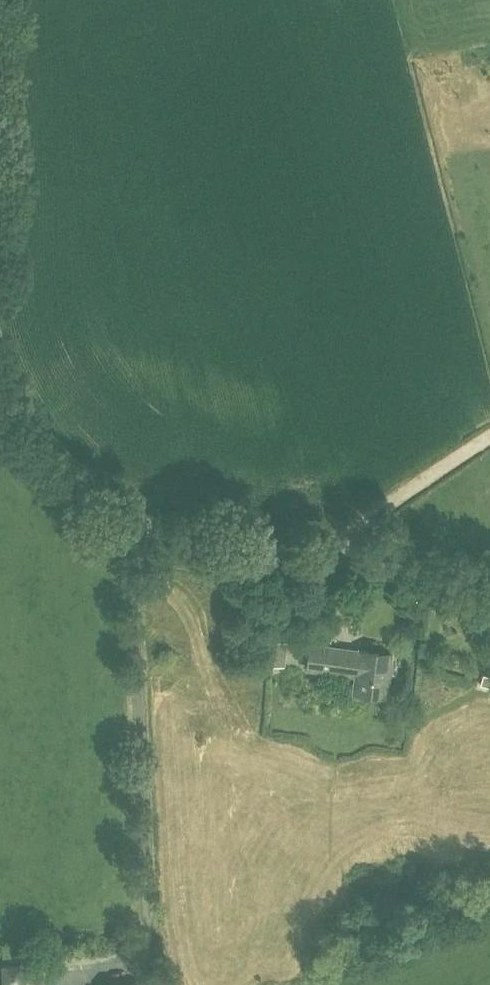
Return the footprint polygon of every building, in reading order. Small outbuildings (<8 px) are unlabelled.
[(354,692),(387,697),(393,653),(360,648),(360,650),(310,644),(307,668),(357,674),(354,692)] [(481,683),(489,686),(489,676),(483,674),(481,683)] [(5,984),(25,984),(23,952),(2,953),(5,984)]
